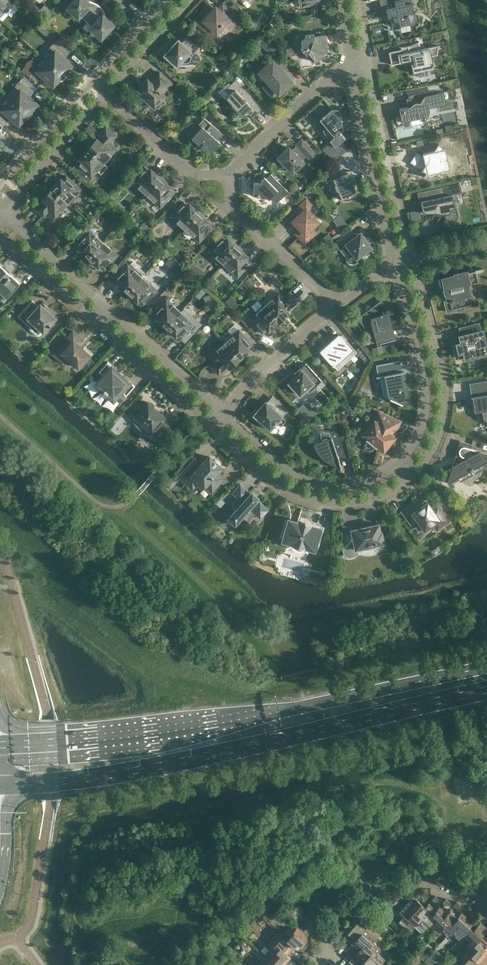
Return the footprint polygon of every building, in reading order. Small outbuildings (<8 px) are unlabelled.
[(1,8),(6,12),(13,4),(9,0),(0,0),(0,9),(1,8)] [(86,21),(99,6),(97,5),(93,3),(89,2),(85,2),(83,0),(75,0),(68,8),(78,17),(80,15),(86,21)] [(410,25),(412,24),(413,24),(415,21),(416,18),(415,12),(414,12),(411,0),(379,0),(381,9),(386,8),(388,18),(390,18),(392,26),(399,24),(400,26),(410,24),(410,25)] [(33,2),(27,8),(42,21),(51,10),(44,4),(40,9),(33,2)] [(226,31),(238,18),(222,5),(218,10),(215,7),(211,12),(206,8),(195,20),(207,31),(211,27),(217,32),(221,26),(226,31)] [(101,8),(99,6),(86,21),(92,26),(91,28),(101,38),(112,26),(105,20),(105,16),(103,12),(101,8)] [(326,47),(328,46),(326,34),(314,36),(314,34),(314,33),(305,35),(304,38),(302,39),(301,41),(301,43),(302,45),(301,48),(300,48),(306,55),(307,55),(306,54),(308,53),(316,62),(325,54),(324,52),(326,47)] [(266,35),(261,39),(270,51),(275,48),(266,35)] [(178,40),(165,55),(177,66),(177,65),(195,64),(196,64),(198,63),(199,62),(200,60),(200,59),(200,57),(199,55),(198,54),(197,52),(196,52),(195,51),(199,47),(187,36),(181,43),(178,40)] [(52,53),(46,60),(45,60),(64,77),(66,76),(67,72),(67,69),(71,64),(62,56),(66,51),(54,41),(47,49),(52,53)] [(419,49),(417,42),(410,45),(403,47),(404,49),(402,50),(401,49),(389,52),(391,64),(412,60),(413,63),(411,64),(413,73),(418,72),(418,71),(418,70),(426,68),(427,69),(426,70),(432,69),(434,68),(433,66),(434,66),(433,65),(434,65),(434,63),(433,63),(431,56),(437,54),(438,46),(439,45),(419,49)] [(283,73),(288,68),(279,57),(274,62),(273,60),(259,72),(269,82),(264,86),(273,96),(277,92),(279,93),(292,82),(283,73)] [(63,78),(64,77),(45,60),(39,67),(33,61),(26,69),(39,81),(44,77),(53,85),(57,80),(60,80),(63,78)] [(167,93),(167,91),(167,90),(166,89),(172,83),(159,72),(150,82),(147,79),(138,89),(144,95),(142,97),(155,108),(166,96),(165,95),(167,93)] [(17,92),(11,99),(29,116),(31,114),(32,111),(32,108),(36,103),(27,95),(31,90),(35,86),(23,75),(20,79),(12,88),(17,92)] [(230,95),(230,104),(230,107),(232,109),(234,110),(236,111),(236,114),(240,118),(250,109),(255,114),(261,109),(262,108),(235,79),(225,89),(230,95)] [(411,106),(399,108),(402,122),(411,120),(412,120),(413,121),(414,121),(415,122),(417,122),(418,122),(420,121),(421,121),(423,121),(424,120),(424,121),(426,120),(425,119),(426,118),(427,117),(428,116),(428,115),(429,114),(429,113),(429,112),(429,111),(430,110),(430,109),(429,108),(429,107),(434,106),(436,106),(446,104),(443,92),(434,94),(433,90),(428,91),(427,86),(406,90),(409,95),(408,95),(413,103),(412,104),(412,105),(411,105),(411,106)] [(0,101),(0,116),(5,120),(9,115),(18,123),(22,119),(26,118),(29,117),(29,116),(11,99),(5,105),(0,101)] [(319,119),(326,127),(325,128),(325,129),(325,130),(326,134),(325,135),(335,147),(345,138),(340,132),(343,129),(342,125),(341,124),(340,124),(339,121),(341,121),(340,112),(338,112),(338,111),(336,109),(334,109),(332,110),(331,109),(324,115),(324,114),(321,116),(322,117),(319,119)] [(202,127),(191,138),(204,149),(205,147),(211,152),(220,142),(218,140),(223,134),(204,117),(198,123),(202,127)] [(88,145),(86,147),(108,167),(115,159),(111,155),(117,149),(110,142),(116,135),(106,126),(98,134),(101,137),(98,140),(96,139),(93,143),(92,142),(90,143),(88,145)] [(280,160),(290,170),(291,170),(295,170),(295,171),(296,170),(297,171),(299,171),(300,171),(302,170),(302,168),(302,166),(300,165),(304,162),(301,159),(306,155),(312,150),(302,139),(296,144),(297,145),(295,148),(293,151),(289,147),(280,155),(280,156),(280,160)] [(410,162),(422,170),(422,171),(423,169),(427,171),(423,176),(424,177),(427,172),(427,174),(450,169),(445,148),(441,149),(443,147),(439,144),(438,144),(434,151),(423,154),(424,157),(416,153),(410,162)] [(80,160),(72,169),(87,182),(97,171),(101,174),(108,167),(86,147),(85,148),(85,149),(84,150),(83,151),(82,152),(82,154),(82,155),(79,158),(80,160)] [(131,181),(146,194),(162,176),(159,174),(155,172),(154,173),(151,169),(149,171),(145,166),(131,181)] [(338,173),(333,176),(326,182),(335,192),(338,191),(342,199),(343,199),(344,200),(349,200),(353,198),(356,195),(355,193),(357,193),(351,180),(350,172),(352,172),(352,170),(344,171),(338,173)] [(269,199),(270,198),(272,200),(274,201),(277,201),(279,200),(281,198),(289,191),(271,173),(266,178),(264,177),(261,180),(261,182),(253,182),(253,195),(254,195),(254,194),(256,194),(256,195),(258,197),(260,195),(260,194),(265,194),(265,195),(269,199)] [(57,183),(56,182),(53,184),(50,187),(68,203),(81,189),(66,176),(62,180),(60,179),(57,183)] [(162,176),(146,194),(160,207),(174,193),(169,188),(170,187),(166,184),(167,183),(165,179),(162,176)] [(459,183),(420,192),(422,201),(420,201),(420,202),(421,203),(421,205),(421,206),(423,212),(445,213),(446,217),(447,219),(449,221),(451,221),(453,221),(455,219),(456,217),(456,215),(457,215),(455,207),(455,206),(452,195),(461,193),(459,183)] [(68,203),(50,187),(47,191),(45,194),(46,195),(43,199),(44,200),(36,209),(44,216),(48,212),(55,218),(68,203)] [(306,233),(318,221),(306,209),(311,205),(306,199),(291,213),(296,218),(293,221),(296,223),(299,225),(298,226),(301,228),(296,233),(305,243),(310,237),(306,233)] [(170,216),(184,229),(201,211),(197,209),(193,207),(189,204),(188,205),(183,201),(170,216)] [(201,211),(184,229),(199,242),(212,227),(207,223),(209,222),(205,218),(206,218),(203,214),(201,211)] [(83,252),(82,253),(84,257),(87,260),(103,242),(89,229),(75,244),(80,248),(79,249),(83,252)] [(349,263),(354,264),(362,258),(360,255),(371,247),(369,246),(370,244),(368,242),(366,242),(362,236),(362,237),(361,238),(359,234),(355,237),(351,231),(339,240),(347,252),(348,251),(350,254),(345,258),(349,263)] [(209,251),(223,264),(239,246),(236,243),(232,241),(232,242),(228,239),(227,240),(222,236),(209,251)] [(118,255),(103,242),(87,260),(90,262),(94,264),(95,263),(98,267),(100,265),(104,270),(118,255)] [(239,246),(223,264),(238,277),(251,262),(246,258),(247,256),(244,253),(245,252),(242,249),(239,246)] [(167,261),(176,272),(181,268),(171,257),(167,261)] [(121,270),(114,278),(119,283),(118,284),(121,287),(121,288),(121,289),(122,290),(123,291),(123,292),(125,293),(125,294),(126,294),(130,289),(142,276),(127,263),(123,260),(117,266),(121,270)] [(0,265),(0,292),(6,298),(20,283),(0,265)] [(482,271),(482,269),(483,269),(483,268),(467,272),(467,271),(454,274),(454,275),(439,279),(442,290),(445,290),(446,293),(443,294),(447,312),(457,309),(457,311),(464,309),(463,306),(471,305),(469,295),(470,295),(468,284),(472,283),(471,280),(477,279),(476,273),(482,271)] [(130,289),(126,294),(129,297),(133,299),(133,298),(137,301),(138,300),(143,304),(156,289),(142,276),(130,289)] [(278,292),(264,305),(280,323),(283,320),(285,317),(284,316),(288,313),(287,312),(296,303),(289,295),(284,299),(278,292)] [(166,298),(153,313),(157,317),(156,319),(160,322),(159,323),(161,326),(164,329),(180,311),(166,298)] [(39,335),(43,332),(49,326),(50,324),(55,318),(53,316),(54,314),(48,309),(47,309),(43,306),(43,307),(40,304),(38,306),(31,300),(17,316),(30,327),(29,329),(37,336),(39,335)] [(380,303),(378,303),(357,319),(357,320),(362,316),(370,327),(373,326),(377,343),(396,338),(393,338),(391,327),(389,327),(388,323),(390,322),(388,313),(385,314),(383,305),(382,303),(380,303)] [(272,327),(273,328),(276,326),(280,323),(264,305),(249,318),(262,333),(267,329),(268,330),(272,327)] [(195,324),(180,311),(164,329),(168,332),(171,334),(172,333),(176,336),(177,335),(182,339),(195,324)] [(486,351),(486,346),(483,332),(481,332),(479,323),(460,328),(462,337),(460,338),(461,342),(456,344),(460,358),(467,356),(467,359),(486,354),(486,351)] [(239,329),(224,342),(240,360),(243,357),(246,354),(245,353),(248,350),(247,349),(252,344),(239,329)] [(225,339),(233,334),(230,330),(222,335),(225,339)] [(76,343),(80,338),(72,331),(52,354),(60,361),(65,356),(78,368),(81,365),(85,362),(87,358),(89,355),(76,343)] [(338,334),(320,350),(322,352),(337,370),(357,352),(341,335),(340,336),(338,334)] [(233,364),(233,365),(237,363),(240,360),(224,342),(210,355),(216,362),(211,367),(218,374),(228,366),(229,367),(233,364)] [(391,399),(404,405),(405,400),(406,395),(405,390),(407,390),(404,376),(402,376),(401,372),(404,372),(404,371),(400,372),(398,361),(399,361),(399,360),(376,365),(378,376),(376,377),(381,376),(385,397),(391,400),(391,399)] [(125,396),(135,386),(129,381),(127,383),(121,377),(120,378),(117,375),(118,374),(111,369),(113,367),(108,362),(98,372),(102,374),(105,376),(99,382),(100,382),(97,385),(104,390),(103,391),(106,394),(107,393),(113,398),(115,396),(121,390),(125,396)] [(316,389),(316,387),(316,386),(321,381),(306,363),(294,373),(295,374),(296,373),(298,375),(289,383),(292,386),(291,387),(290,386),(290,387),(296,393),(296,392),(297,392),(300,395),(307,388),(309,391),(308,391),(309,392),(310,391),(311,392),(313,392),(315,391),(316,389)] [(471,396),(471,397),(475,396),(476,399),(475,399),(474,401),(476,410),(481,409),(482,417),(486,421),(486,381),(471,384),(473,396),(471,396)] [(256,417),(270,429),(275,424),(281,426),(286,420),(282,416),(287,410),(275,399),(269,405),(265,401),(256,412),(255,412),(256,413),(256,416),(255,417),(256,417)] [(148,429),(144,434),(149,438),(156,441),(170,426),(163,419),(165,418),(164,417),(164,418),(160,415),(161,414),(154,408),(154,406),(154,404),(152,403),(150,403),(149,403),(147,402),(135,416),(148,429)] [(368,438),(365,442),(364,444),(364,447),(366,450),(369,451),(372,450),(374,449),(377,445),(384,450),(390,442),(387,439),(391,435),(392,436),(392,435),(399,420),(380,412),(375,421),(374,420),(363,434),(368,438)] [(336,432),(318,428),(318,429),(320,431),(320,435),(321,441),(313,443),(314,446),(316,449),(317,451),(319,454),(320,456),(322,457),(324,459),(327,461),(329,462),(331,463),(334,464),(337,465),(336,462),(338,461),(339,462),(340,462),(338,458),(339,455),(337,455),(337,454),(343,452),(344,457),(345,457),(335,426),(334,427),(336,432)] [(460,441),(456,453),(460,454),(459,457),(455,456),(447,483),(486,461),(486,453),(470,448),(471,444),(460,441)] [(195,459),(179,476),(192,488),(198,481),(204,487),(205,485),(212,491),(220,482),(223,484),(214,476),(221,468),(219,466),(220,465),(219,463),(218,461),(217,460),(215,459),(214,461),(209,456),(202,465),(195,459)] [(237,509),(231,515),(238,521),(244,515),(249,520),(255,513),(260,518),(268,509),(259,501),(257,504),(255,503),(259,498),(252,492),(248,496),(246,495),(249,492),(240,484),(232,493),(238,498),(232,504),(237,509)] [(419,508),(412,497),(411,498),(414,502),(397,514),(398,515),(402,512),(411,524),(418,519),(425,529),(432,524),(437,530),(450,521),(453,526),(454,525),(438,504),(442,501),(442,500),(431,508),(429,505),(425,508),(423,506),(419,508)] [(305,527),(301,526),(301,524),(300,523),(298,523),(297,523),(289,520),(284,539),(291,542),(290,545),(287,546),(291,545),(294,548),(297,550),(301,550),(304,549),(307,552),(305,549),(306,546),(313,548),(319,529),(311,526),(310,527),(309,526),(308,526),(306,526),(305,527)] [(370,527),(355,530),(354,526),(343,526),(342,547),(355,547),(355,548),(360,547),(361,548),(364,548),(367,548),(371,548),(373,547),(376,546),(378,544),(378,543),(383,542),(383,539),(384,539),(385,538),(385,536),(384,535),(383,534),(382,534),(381,532),(380,532),(378,523),(370,525),(370,527)] [(418,900),(410,909),(408,911),(411,915),(408,918),(416,925),(419,921),(426,914),(422,911),(425,907),(418,900)] [(429,903),(425,907),(422,911),(426,914),(419,921),(426,928),(430,925),(437,917),(433,914),(436,910),(429,903)] [(440,906),(436,910),(433,914),(437,917),(430,925),(437,931),(441,927),(448,920),(444,916),(447,913),(440,906)] [(451,909),(447,913),(444,916),(448,920),(441,927),(448,934),(452,930),(459,923),(455,919),(458,916),(451,909)] [(462,912),(458,916),(455,919),(459,923),(452,930),(459,937),(463,933),(473,922),(462,912)] [(355,939),(365,928),(369,924),(361,917),(358,921),(354,917),(344,929),(355,939)] [(473,922),(463,933),(470,940),(474,936),(478,940),(484,932),(486,929),(486,928),(480,922),(477,925),(473,922)] [(283,936),(294,946),(298,949),(308,938),(297,928),(293,931),(290,928),(283,936)] [(365,928),(355,939),(352,943),(359,949),(366,942),(370,945),(373,942),(377,938),(365,928)] [(269,943),(272,947),(276,950),(280,947),(287,953),(294,946),(283,936),(279,932),(269,943)] [(484,932),(478,940),(474,936),(470,940),(467,944),(475,951),(478,947),(482,950),(485,946),(486,948),(486,935),(484,932)] [(366,942),(359,949),(356,953),(363,960),(370,953),(374,956),(377,952),(381,948),(373,942),(370,945),(366,942)] [(276,950),(272,947),(266,954),(270,958),(273,961),(277,957),(284,964),(291,957),(287,953),(280,947),(276,950)] [(423,947),(418,954),(431,964),(437,958),(423,947)] [(436,947),(431,952),(437,959),(443,955),(436,947)] [(461,959),(468,964),(486,964),(486,962),(482,958),(479,961),(467,951),(461,959)] [(363,960),(360,964),(361,964),(379,964),(382,963),(385,959),(377,952),(374,956),(370,953),(363,960)]
